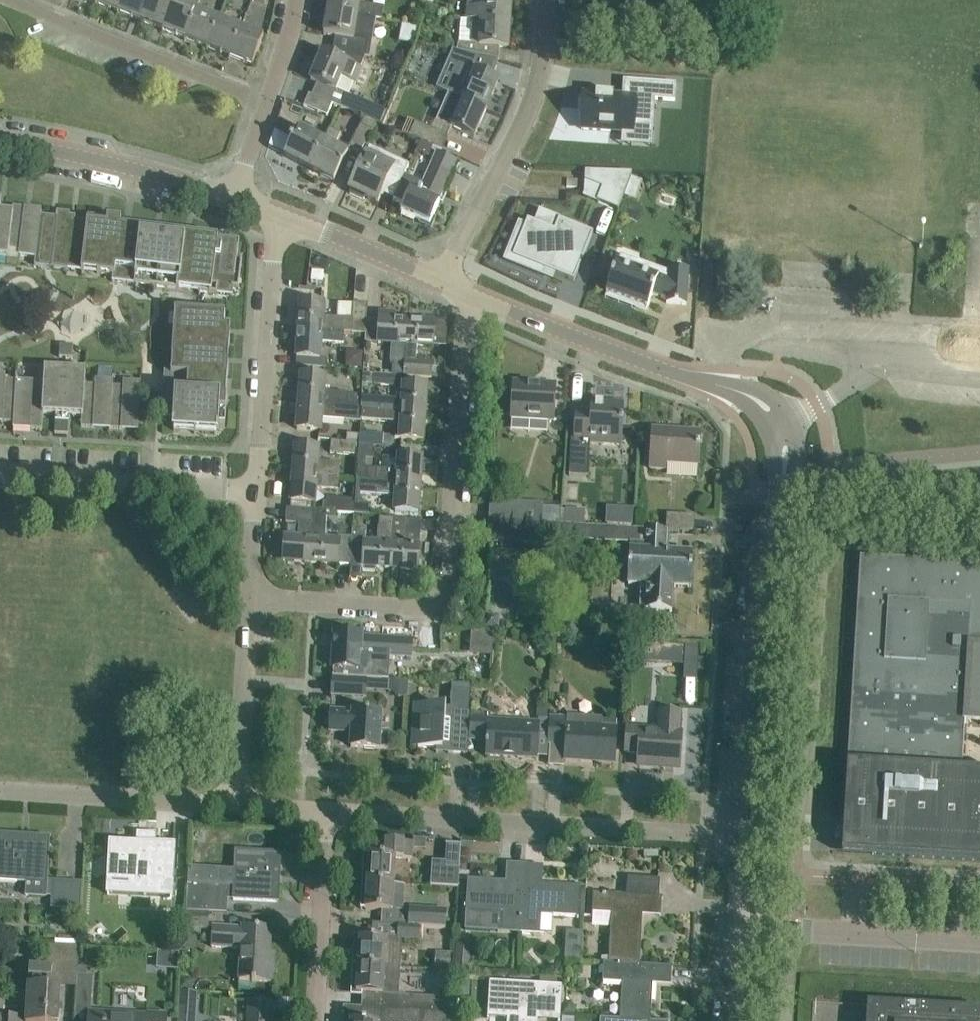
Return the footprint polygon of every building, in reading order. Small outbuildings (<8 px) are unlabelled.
[(95,2),(117,11),(122,0),(96,0),(95,2)] [(117,11),(140,20),(147,0),(122,0),(117,11)] [(140,20),(162,29),(174,1),(174,0),(147,0),(140,20)] [(184,37),(199,1),(197,0),(190,0),(187,6),(174,1),(162,29),(184,37)] [(370,18),(370,17),(376,18),(382,19),(384,7),(359,2),(359,0),(329,0),(328,11),(370,18)] [(468,7),(466,7),(465,19),(510,22),(512,0),(468,0),(468,7)] [(199,1),(184,37),(207,47),(218,18),(196,10),(200,2),(199,1)] [(328,11),(323,34),(335,36),(334,49),(363,57),(366,42),(372,43),(376,18),(370,17),(370,18),(328,11)] [(241,27),(218,18),(207,47),(229,55),(241,27)] [(509,47),(510,22),(465,19),(461,19),(459,43),(456,43),(455,50),(499,59),(500,46),(509,47)] [(264,37),(241,27),(229,55),(253,65),(264,37)] [(364,117),(376,122),(382,124),(387,110),(347,94),(352,82),(355,83),(360,70),(359,69),(363,57),(334,49),(334,50),(330,57),(322,53),(311,80),(318,83),(313,95),(332,103),(364,117)] [(492,79),(499,59),(455,50),(453,63),(459,66),(454,79),(448,93),(486,110),(499,81),(492,79)] [(584,92),(582,129),(632,132),(633,122),(653,124),(655,99),(675,100),(676,83),(623,79),(623,81),(630,81),(629,86),(628,96),(613,94),(612,94),(612,95),(597,94),(597,93),(596,92),(596,93),(584,92)] [(441,107),(436,120),(452,127),(456,129),(474,137),(486,110),(448,93),(441,107)] [(332,103),(313,95),(309,94),(304,106),(327,115),(332,103)] [(360,152),(376,122),(364,117),(349,147),(360,152)] [(416,122),(410,135),(423,141),(435,146),(436,147),(441,149),(447,136),(432,129),(425,126),(416,122)] [(300,162),(309,167),(323,140),(299,127),(284,155),(299,163),(300,162)] [(323,140),(309,167),(319,172),(319,173),(334,181),(348,153),(334,146),(341,134),(330,128),(324,140),(323,140)] [(423,141),(418,151),(431,156),(435,146),(423,141)] [(394,198),(395,196),(401,184),(400,183),(401,180),(409,164),(369,146),(350,189),(378,201),(383,190),(395,196),(394,198)] [(401,184),(395,196),(394,198),(404,203),(401,211),(422,220),(420,223),(432,227),(436,218),(433,217),(440,201),(439,201),(457,161),(440,153),(435,151),(419,188),(401,180),(400,183),(401,184)] [(585,171),(585,181),(602,188),(597,201),(619,209),(630,177),(632,173),(585,171)] [(578,188),(579,178),(568,177),(568,187),(578,188)] [(41,216),(41,215),(41,214),(25,212),(26,207),(13,206),(12,213),(8,248),(19,250),(18,255),(35,257),(41,216)] [(8,248),(12,213),(0,211),(0,257),(7,257),(8,248)] [(34,265),(81,270),(87,221),(69,219),(70,212),(57,211),(56,216),(41,215),(41,216),(35,257),(34,265)] [(88,214),(87,221),(81,270),(114,274),(120,231),(121,219),(88,214)] [(519,223),(505,259),(540,273),(542,267),(574,280),(593,232),(559,218),(556,226),(554,229),(528,218),(525,225),(519,223)] [(114,281),(197,291),(217,293),(218,286),(239,288),(242,258),(237,257),(239,245),(217,243),(218,236),(205,235),(204,241),(185,239),(186,232),(162,229),(161,236),(120,231),(114,274),(114,281)] [(617,263),(606,293),(647,308),(653,294),(667,299),(667,303),(686,304),(689,268),(669,267),(668,276),(635,263),(633,269),(617,263)] [(323,272),(312,271),(311,281),(322,282),(323,272)] [(298,328),(355,332),(366,333),(367,319),(368,303),(353,302),(352,318),(322,316),(323,303),(300,301),(298,328)] [(164,374),(163,385),(168,386),(166,419),(173,419),(172,425),(174,425),(216,428),(218,428),(218,422),(225,422),(226,395),(220,395),(221,377),(227,378),(228,361),(222,361),(223,346),(229,346),(230,333),(224,332),(225,312),(200,311),(200,307),(200,306),(180,305),(175,304),(171,371),(164,371),(164,374)] [(395,374),(404,375),(407,321),(395,320),(396,313),(380,312),(379,320),(367,319),(366,333),(365,341),(392,343),(391,365),(393,365),(392,374),(395,374)] [(433,346),(434,337),(435,323),(407,321),(404,375),(431,377),(432,361),(416,360),(418,345),(433,346)] [(302,365),(327,367),(327,358),(319,357),(320,342),(343,344),(344,336),(355,337),(355,332),(298,328),(297,356),(302,357),(302,365)] [(434,337),(433,346),(446,346),(447,338),(434,337)] [(363,352),(346,351),(345,369),(362,370),(363,352)] [(62,414),(65,369),(44,368),(43,386),(41,413),(43,413),(62,414)] [(85,370),(65,369),(62,414),(82,415),(84,384),(85,370)] [(392,374),(362,372),(362,385),(395,386),(395,374),(392,374)] [(16,379),(5,378),(5,373),(0,373),(0,416),(1,416),(1,422),(13,422),(16,379)] [(301,374),(299,401),(361,406),(361,398),(357,397),(357,395),(348,394),(348,392),(322,391),(323,375),(301,374)] [(41,413),(43,386),(32,386),(33,380),(16,379),(13,422),(29,423),(29,428),(42,429),(43,413),(41,413)] [(95,384),(84,384),(82,415),(81,426),(94,427),(95,422),(109,423),(112,386),(112,380),(95,379),(95,384)] [(110,423),(109,428),(122,429),(123,424),(137,424),(137,430),(138,430),(139,410),(141,382),(123,381),(122,386),(118,386),(113,386),(112,386),(110,423)] [(510,417),(554,420),(556,384),(555,384),(555,387),(543,386),(543,383),(512,381),(510,417)] [(425,413),(427,385),(401,383),(400,398),(398,398),(397,399),(362,397),(362,398),(361,398),(361,406),(361,409),(425,413)] [(361,409),(361,406),(299,401),(297,429),(318,430),(319,418),(360,421),(361,409)] [(576,410),(573,475),(589,476),(590,442),(621,443),(623,404),(591,402),(591,410),(576,410)] [(425,413),(361,409),(360,421),(360,420),(396,422),(395,438),(423,440),(425,413)] [(700,432),(652,429),(650,468),(666,469),(666,464),(698,466),(700,432)] [(359,445),(383,446),(384,433),(360,432),(359,445)] [(358,442),(359,434),(347,433),(346,441),(358,442)] [(331,440),(330,453),(357,455),(358,443),(331,440)] [(293,472),(339,476),(340,463),(316,461),(317,447),(296,445),(293,472)] [(383,446),(359,445),(358,458),(382,459),(383,446)] [(357,480),(420,484),(422,457),(398,455),(397,470),(377,469),(377,471),(358,470),(357,480)] [(338,490),(339,476),(293,472),(291,500),(313,502),(314,488),(338,490)] [(420,484),(357,480),(355,499),(354,514),(355,509),(359,509),(360,494),(396,497),(395,510),(418,512),(420,484)] [(354,514),(355,499),(327,498),(326,512),(354,514)] [(489,520),(491,520),(542,523),(543,507),(542,507),(542,506),(490,503),(489,520)] [(542,523),(560,524),(561,508),(557,504),(548,503),(544,507),(543,507),(542,523)] [(283,561),(310,563),(313,510),(287,509),(286,523),(299,523),(297,539),(285,538),(283,561)] [(566,509),(566,524),(582,525),(583,525),(584,510),(566,509)] [(326,511),(313,510),(310,563),(350,565),(351,556),(352,537),(338,536),(338,542),(324,541),(325,532),(326,511)] [(666,530),(667,530),(694,532),(695,515),(667,514),(666,530)] [(352,537),(351,556),(363,557),(362,571),(375,571),(376,567),(390,568),(394,518),(382,517),(380,544),(365,543),(365,530),(353,529),(352,537)] [(394,518),(390,568),(418,570),(421,520),(394,518)] [(666,551),(667,530),(666,530),(615,527),(583,525),(582,525),(566,524),(560,524),(542,523),(491,520),(489,540),(488,540),(488,541),(507,542),(546,544),(547,539),(614,543),(614,542),(634,543),(633,549),(629,549),(627,584),(647,585),(645,610),(672,611),(673,587),(691,588),(693,553),(666,551)] [(850,718),(849,718),(849,719),(850,720),(848,748),(847,748),(847,749),(848,749),(844,815),(875,817),(872,853),(872,855),(979,862),(979,772),(962,770),(965,721),(965,711),(979,712),(978,713),(979,713),(979,714),(979,563),(861,556),(860,556),(856,629),(854,629),(854,630),(856,630),(854,659),(852,659),(852,660),(854,660),(852,689),(851,688),(850,689),(852,690),(850,718)] [(485,614),(484,629),(498,630),(499,615),(485,614)] [(334,668),(333,676),(362,678),(363,653),(412,657),(413,640),(423,641),(424,627),(395,625),(394,638),(361,636),(335,634),(333,668),(334,668)] [(494,631),(471,630),(470,654),(492,656),(494,631)] [(536,642),(536,647),(542,653),(547,654),(550,650),(551,645),(545,639),(540,639),(536,642)] [(488,687),(490,669),(478,668),(477,686),(488,687)] [(364,678),(362,678),(333,676),(332,693),(363,695),(364,678)] [(389,680),(389,691),(393,691),(399,696),(407,697),(408,681),(389,680)] [(471,684),(452,683),(450,707),(445,707),(445,706),(420,705),(419,721),(415,721),(414,734),(419,734),(418,746),(448,748),(448,753),(468,754),(471,684)] [(537,705),(536,717),(547,717),(547,705),(537,705)] [(380,730),(381,712),(353,711),(353,712),(331,710),(329,730),(352,732),(351,747),(397,749),(397,748),(388,748),(389,731),(380,730)] [(628,727),(627,731),(626,751),(639,752),(638,764),(663,766),(663,764),(674,765),(674,766),(679,767),(682,733),(679,732),(680,712),(660,710),(659,729),(628,727)] [(534,758),(536,723),(490,720),(491,713),(472,712),(470,742),(487,743),(487,755),(504,756),(504,754),(518,755),(518,757),(534,758)] [(617,721),(601,719),(602,717),(567,715),(566,718),(550,717),(549,742),(566,743),(565,760),(582,761),(582,759),(596,759),(596,762),(614,763),(617,726),(617,721)] [(47,858),(48,838),(0,835),(0,881),(16,881),(16,880),(26,881),(25,896),(53,897),(52,907),(80,909),(81,884),(45,882),(47,858)] [(109,862),(108,878),(109,878),(129,879),(172,882),(174,846),(156,845),(156,837),(147,836),(146,844),(137,844),(136,844),(110,842),(109,862)] [(364,854),(362,881),(393,883),(395,857),(412,858),(413,842),(404,842),(404,841),(386,840),(376,840),(375,855),(364,854)] [(228,899),(232,899),(278,902),(280,852),(268,851),(268,853),(248,852),(248,850),(235,850),(233,885),(187,883),(186,911),(227,913),(228,899)] [(432,861),(431,885),(459,887),(460,868),(447,868),(447,862),(445,861),(432,861)] [(501,932),(520,933),(524,863),(522,863),(522,864),(511,863),(510,882),(467,879),(467,878),(466,878),(464,909),(502,912),(501,932)] [(526,863),(524,863),(520,933),(539,934),(540,914),(578,917),(579,914),(584,914),(585,886),(580,886),(580,885),(579,885),(579,886),(535,883),(536,865),(525,864),(526,863)] [(612,913),(609,962),(609,963),(639,965),(640,964),(643,909),(661,910),(662,899),(663,899),(663,897),(659,897),(660,880),(628,877),(627,895),(593,893),(592,912),(612,913)] [(393,883),(362,881),(361,897),(366,897),(365,909),(403,911),(404,884),(393,883)] [(411,907),(409,926),(420,927),(446,929),(447,910),(411,907)] [(211,915),(185,914),(184,933),(210,934),(211,915)] [(271,928),(251,927),(243,926),(243,929),(213,926),(211,947),(241,949),(239,980),(253,981),(273,982),(274,952),(270,951),(271,928)] [(420,927),(409,926),(399,926),(399,940),(419,941),(420,927)] [(353,965),(400,968),(401,950),(385,949),(386,939),(359,937),(359,949),(354,949),(353,965)] [(456,938),(454,968),(469,970),(472,939),(456,938)] [(59,1003),(61,978),(77,979),(78,946),(49,945),(48,967),(29,965),(28,978),(33,978),(32,984),(29,984),(26,1017),(0,1015),(0,1020),(58,1020),(59,1003)] [(565,948),(565,958),(581,959),(581,949),(565,948)] [(451,953),(436,952),(435,968),(450,969),(451,953)] [(640,964),(639,965),(609,963),(609,962),(603,962),(602,981),(622,983),(620,1019),(620,1020),(641,1020),(650,1020),(653,978),(671,979),(672,968),(673,968),(673,966),(640,964)] [(353,965),(352,992),(363,992),(363,996),(362,1007),(405,1009),(448,1012),(456,1012),(457,998),(406,996),(406,994),(399,993),(400,968),(353,965)] [(75,1007),(91,1008),(93,975),(77,975),(75,1007)] [(193,992),(193,982),(189,978),(181,978),(180,978),(179,990),(180,990),(180,991),(193,992)] [(506,981),(490,980),(488,1016),(507,1017),(507,1020),(538,1020),(538,1013),(559,1015),(558,1017),(561,1017),(563,984),(506,981)] [(196,992),(182,992),(180,1020),(194,1020),(196,992)] [(270,1003),(270,998),(243,996),(243,1000),(241,1000),(240,1014),(250,1015),(249,1020),(269,1020),(270,1003)] [(284,997),(283,1007),(293,1008),(294,998),(284,997)] [(563,1001),(562,1014),(575,1014),(576,1008),(570,1002),(563,1001)] [(867,1004),(866,1020),(979,1020),(979,1011),(867,1004)] [(447,1020),(456,1020),(456,1012),(448,1012),(447,1020)] [(147,1016),(90,1013),(89,1020),(166,1020),(167,1015),(147,1014),(147,1016)]
